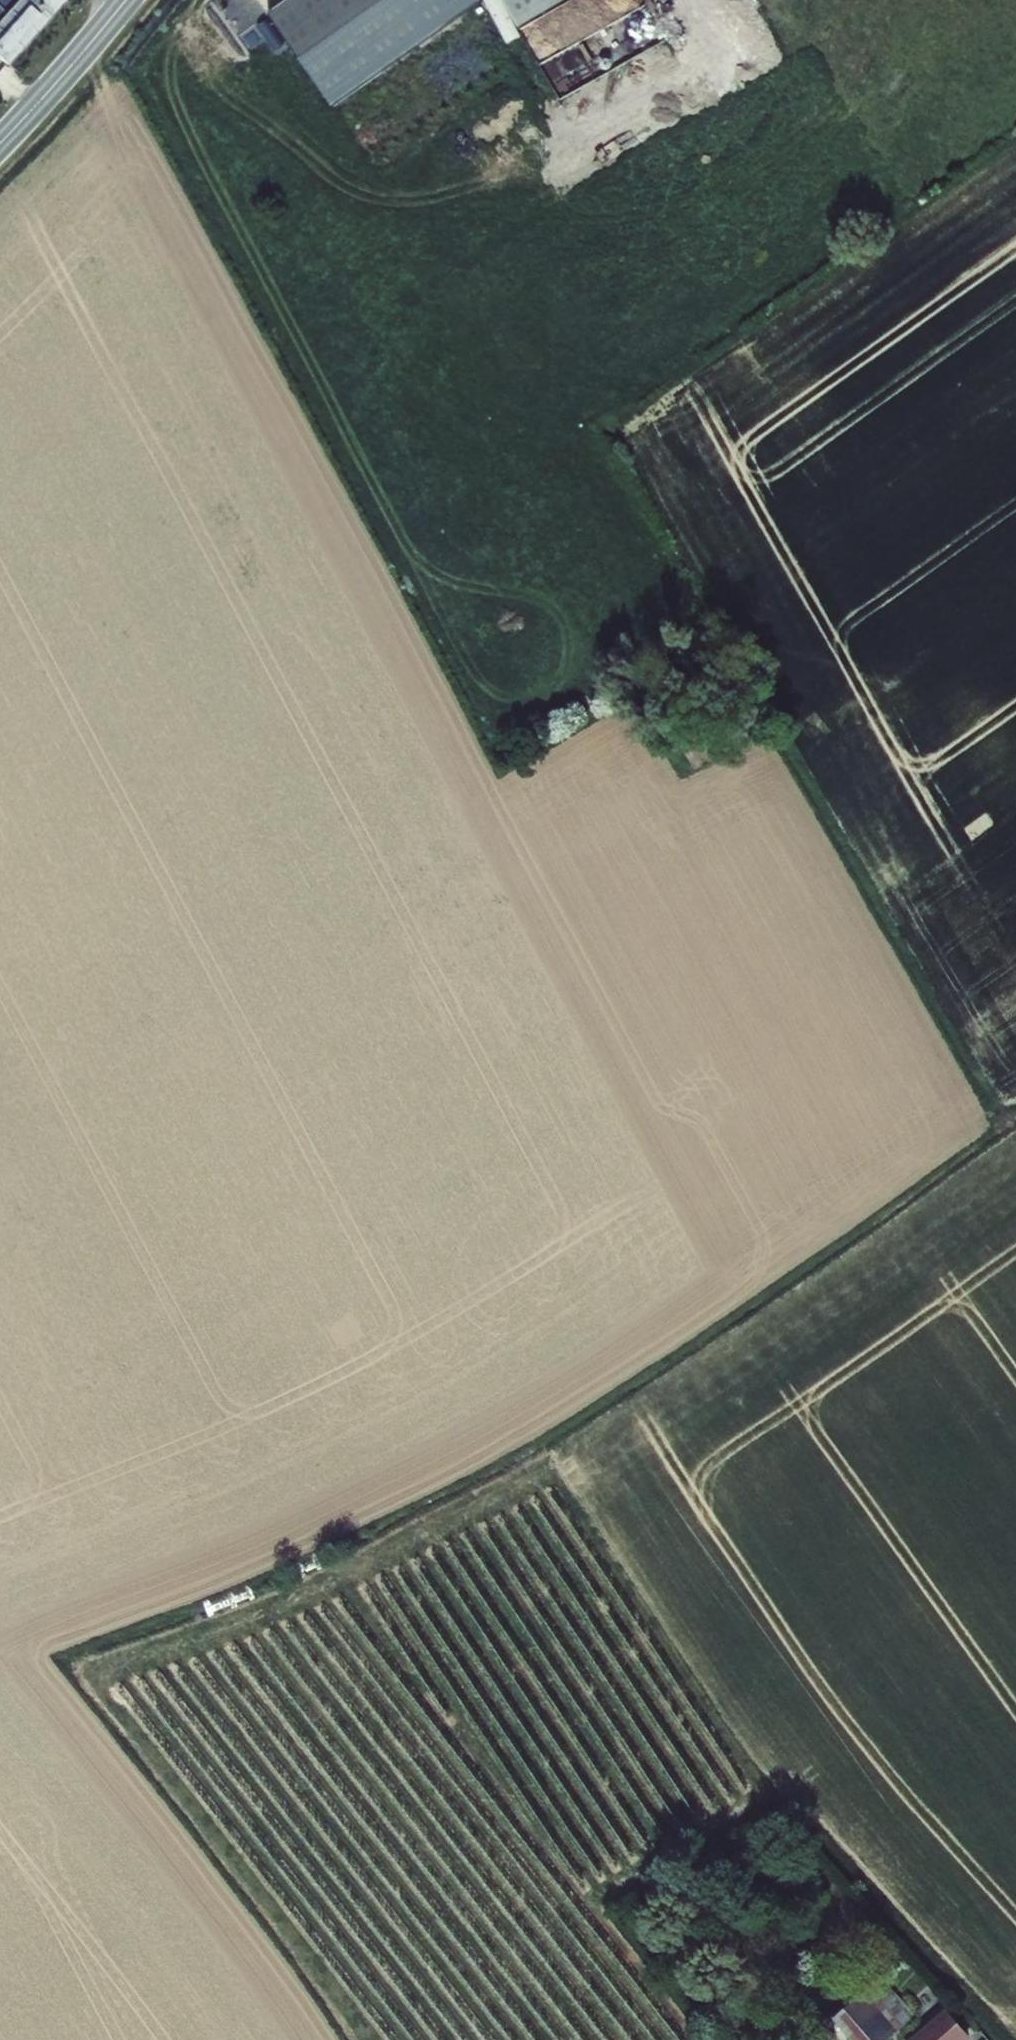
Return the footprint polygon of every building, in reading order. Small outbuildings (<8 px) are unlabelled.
[(58,8),(48,0),(0,0),(0,74),(58,8)] [(270,25),(340,116),(480,2),(479,0),(302,0),(270,25)] [(519,26),(559,0),(502,0),(519,26)] [(833,2020),(850,2039),(887,2039),(913,2018),(880,1979),(833,2020)] [(971,2039),(945,2010),(910,2039),(971,2039)]
